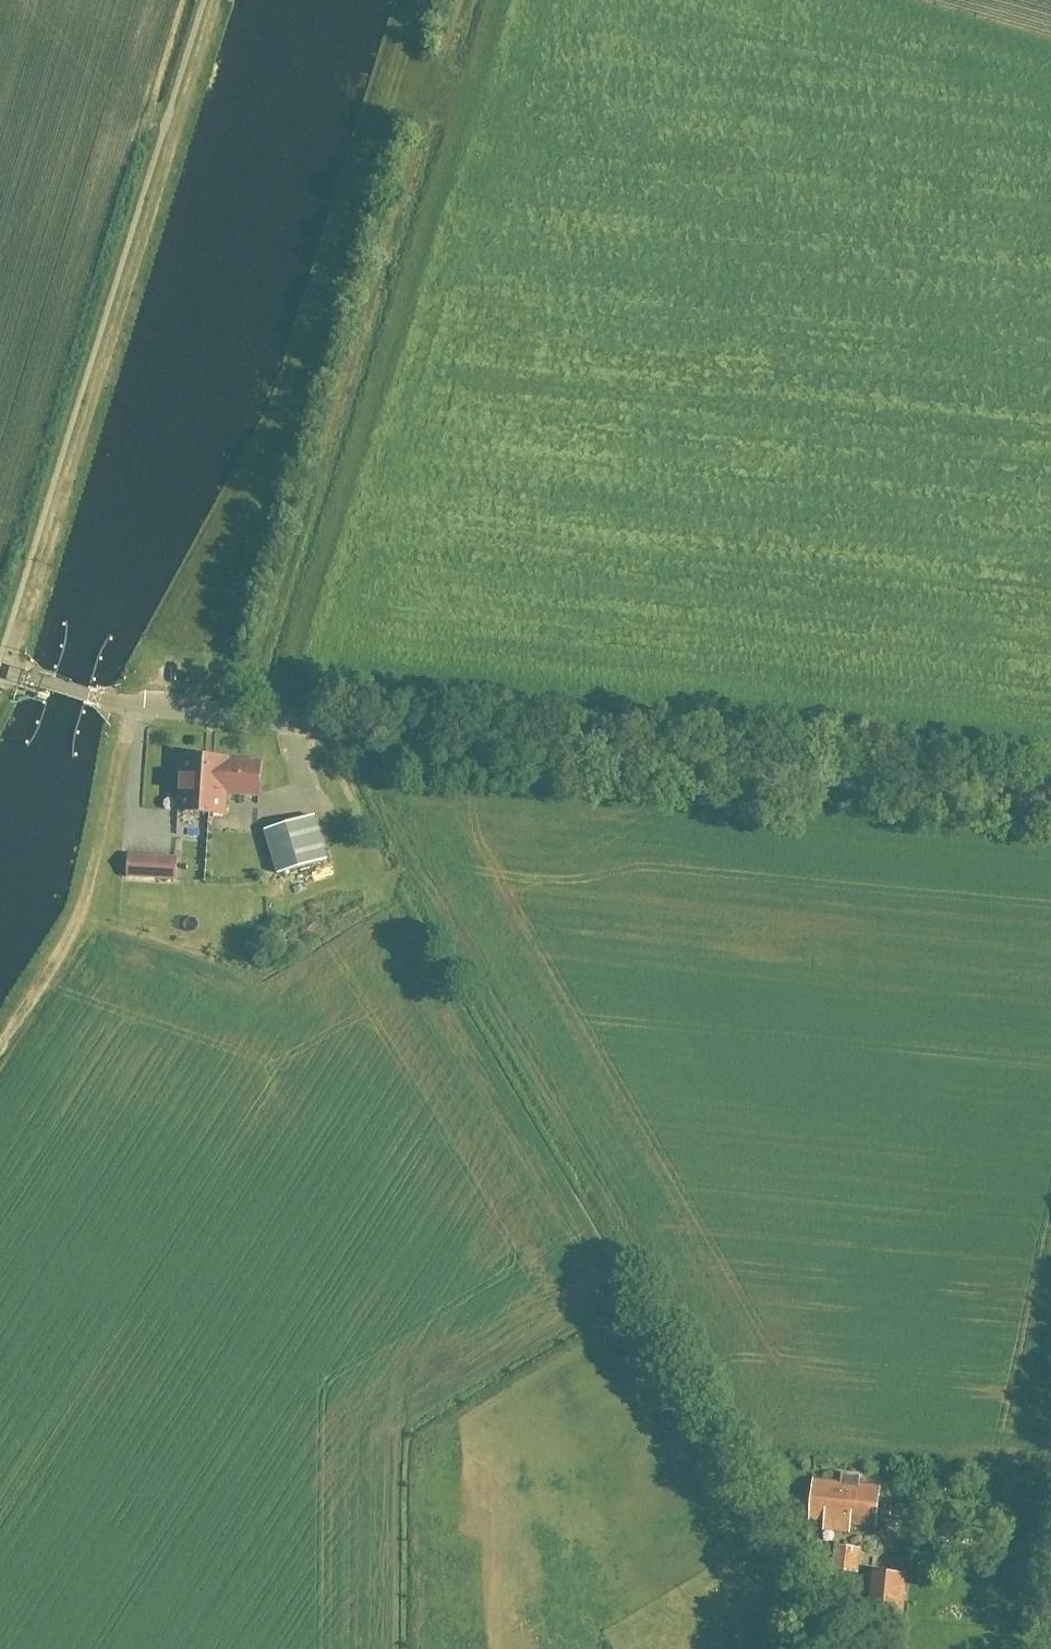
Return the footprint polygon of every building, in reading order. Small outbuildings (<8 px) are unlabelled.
[(177,813),(201,815),(204,759),(180,757),(177,813)] [(227,760),(204,759),(201,815),(224,816),(225,795),(258,797),(260,765),(227,762),(227,760)] [(316,817),(264,832),(276,874),(328,860),(316,817)] [(152,880),(174,882),(176,860),(154,858),(152,880)] [(874,1526),(877,1488),(860,1486),(860,1478),(842,1477),(842,1484),(812,1481),(808,1520),(823,1522),(822,1532),(848,1534),(849,1524),(874,1526)] [(857,1573),(859,1551),(845,1549),(843,1572),(857,1573)] [(870,1612),(900,1615),(904,1576),(873,1573),(870,1612)]
